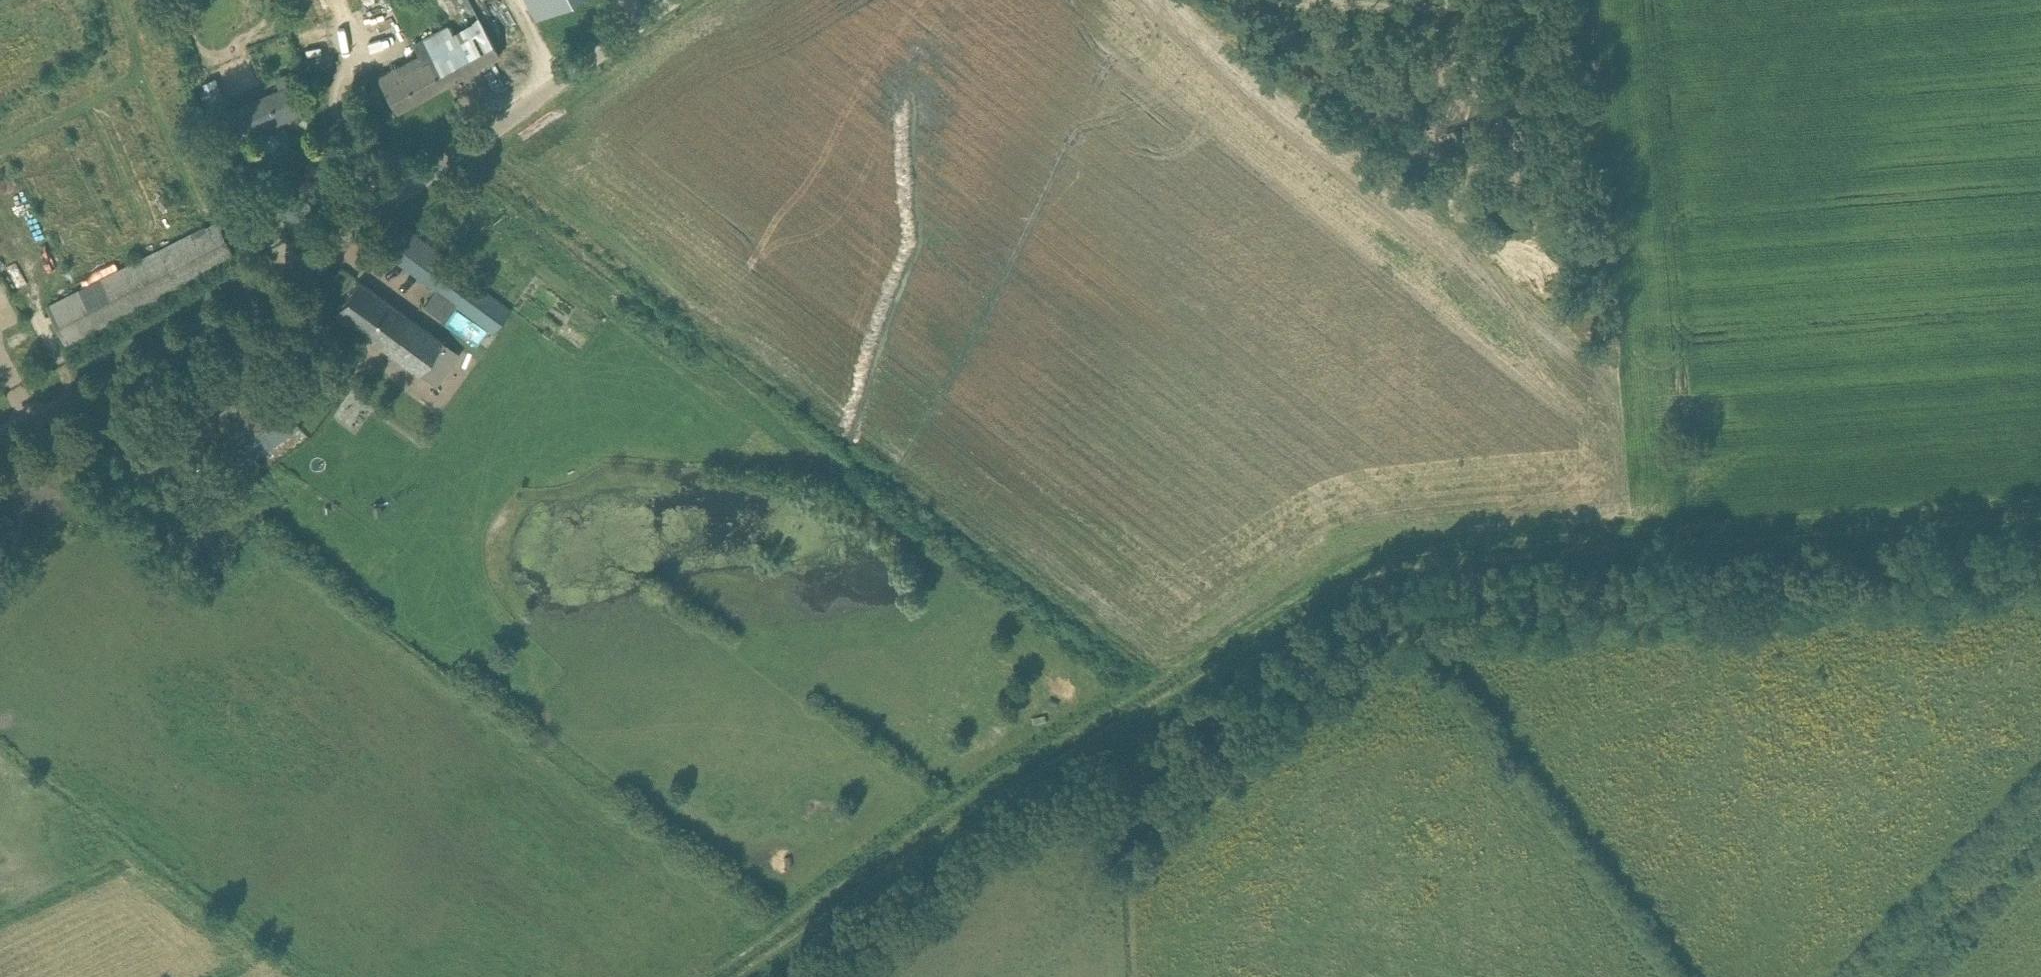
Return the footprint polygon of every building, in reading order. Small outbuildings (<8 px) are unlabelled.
[(397,20),(390,0),(358,0),(369,30),(397,20)] [(535,16),(564,0),(527,0),(535,16)] [(323,18),(287,30),(303,77),(339,64),(323,18)] [(398,65),(379,75),(389,93),(398,111),(500,55),(479,18),(451,33),(447,26),(414,45),(419,54),(421,59),(401,70),(398,65)] [(207,110),(223,145),(241,137),(225,102),(215,79),(197,86),(207,110)] [(235,108),(247,135),(308,109),(296,81),(235,108)] [(312,211),(304,198),(281,213),(289,226),(312,211)] [(216,220),(45,306),(55,325),(64,342),(235,256),(225,238),(216,220)] [(387,254),(403,265),(437,290),(425,307),(446,322),(457,306),(494,333),(514,305),(422,239),(406,227),(387,254)] [(359,279),(335,311),(436,386),(460,353),(442,341),(359,279)] [(277,393),(268,380),(198,427),(229,473),(300,425),(291,411),(329,385),(316,366),(277,393)]
